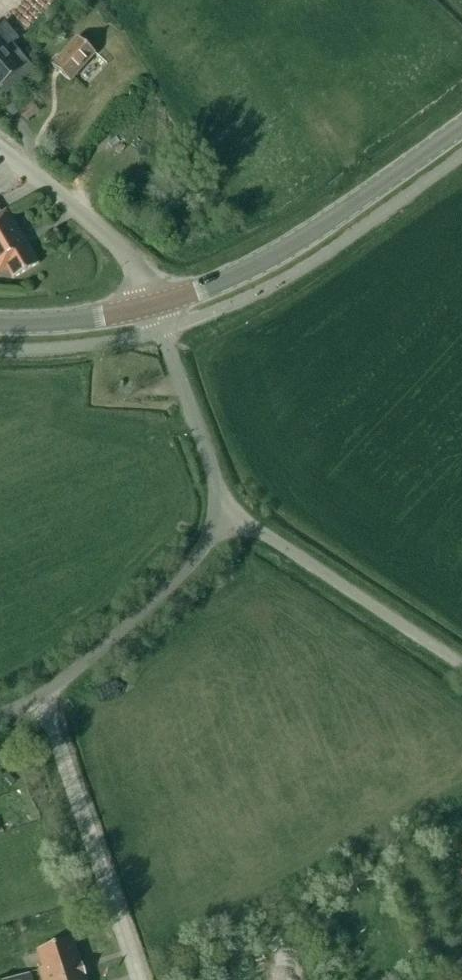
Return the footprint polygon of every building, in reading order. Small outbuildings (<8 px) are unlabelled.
[(6,96),(35,71),(12,44),(18,39),(4,23),(0,27),(0,89),(6,96)] [(78,38),(52,66),(69,82),(95,54),(78,38)] [(39,113),(25,95),(12,105),(26,123),(39,113)] [(39,265),(27,244),(7,211),(0,215),(0,272),(6,269),(13,280),(39,265)] [(42,979),(87,979),(73,939),(37,951),(42,969),(39,970),(42,979)]
